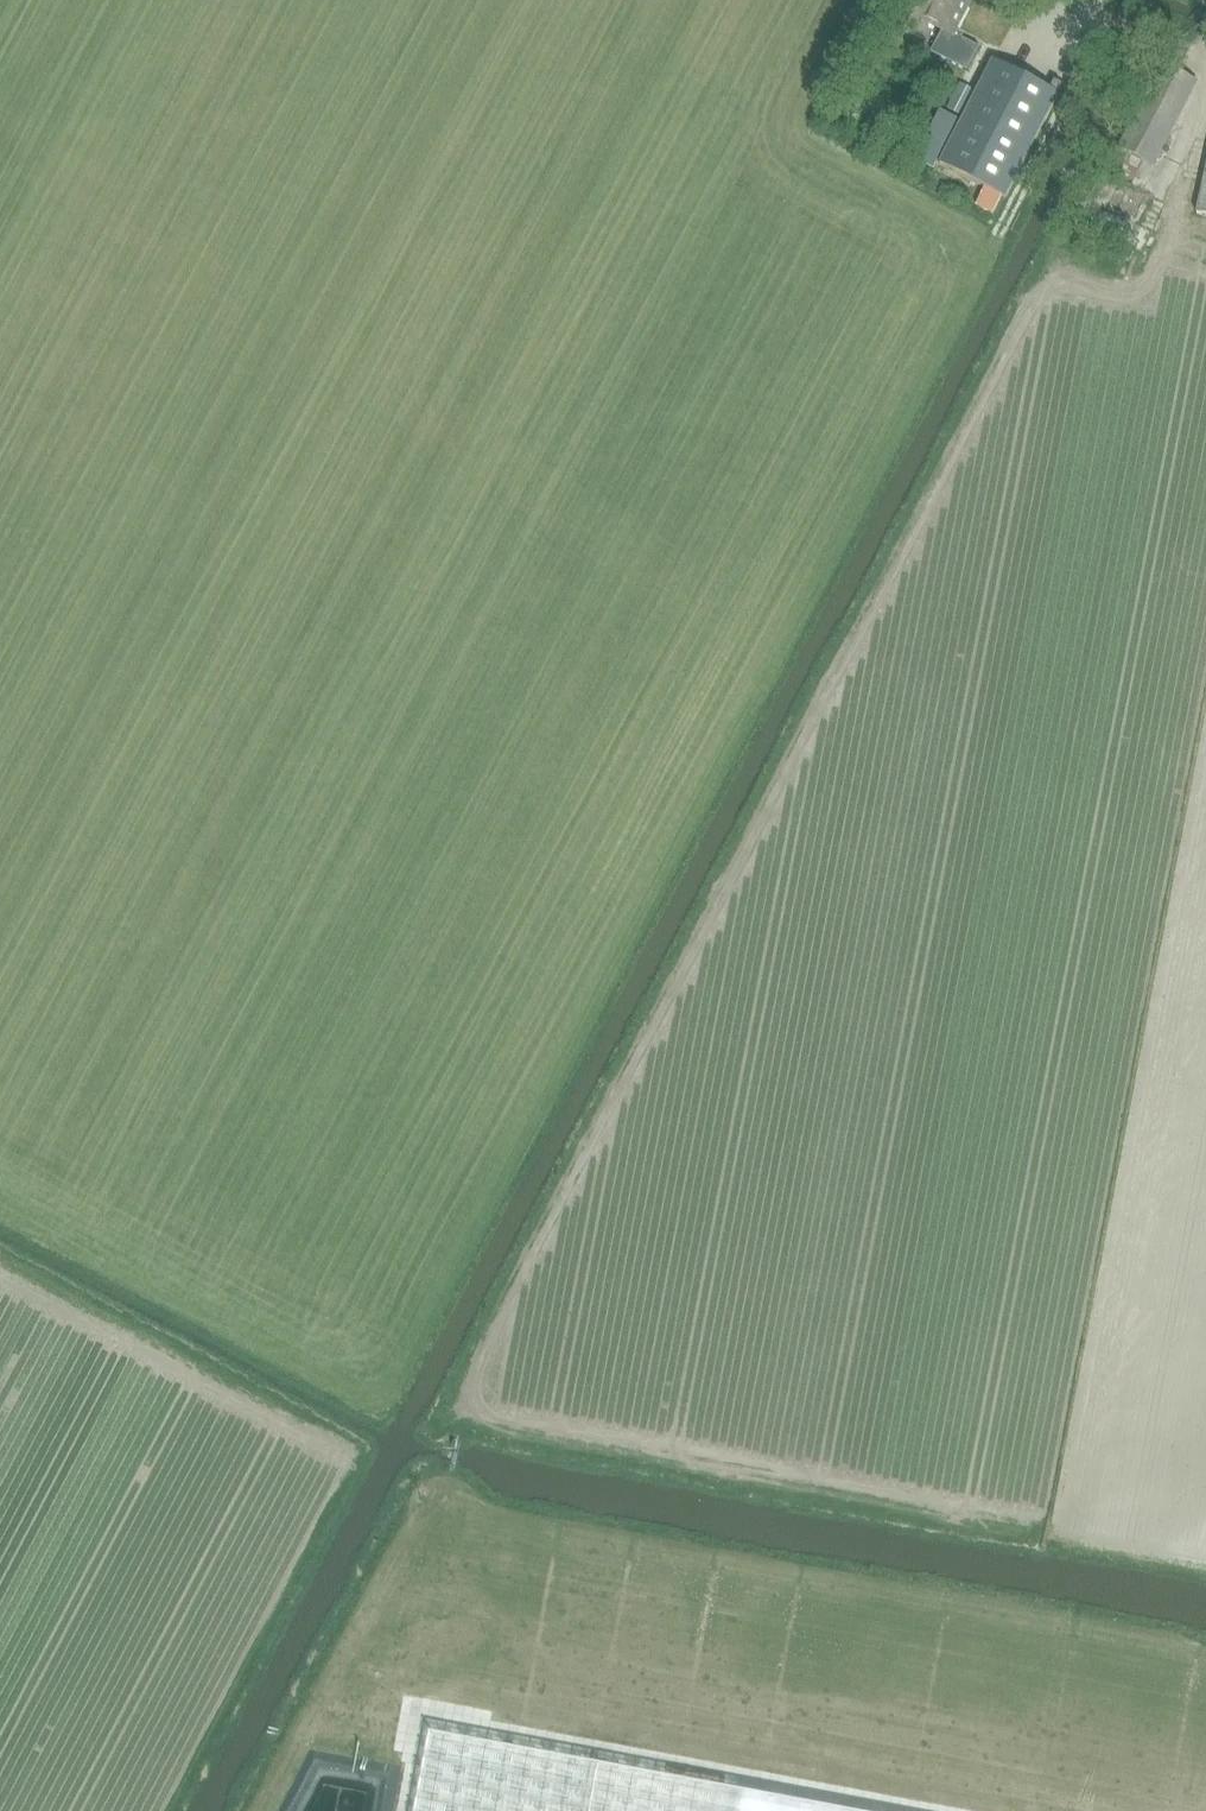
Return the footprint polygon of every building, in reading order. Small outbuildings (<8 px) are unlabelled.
[(910,17),(953,38),(972,0),(918,0),(910,17)] [(1007,199),(1060,96),(993,61),(939,165),(1007,199)] [(1152,168),(1196,85),(1162,67),(1118,150),(1152,168)] [(1196,215),(1205,217),(1205,165),(1196,215)] [(416,1810),(842,1810),(430,1734),(416,1810)]
